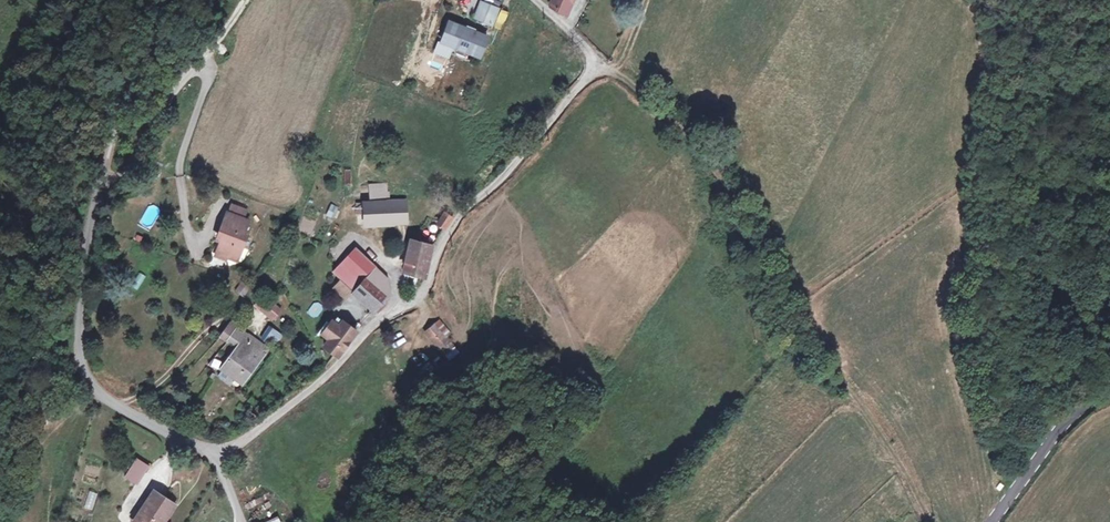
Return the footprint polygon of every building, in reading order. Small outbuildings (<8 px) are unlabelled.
[(552,6),(567,17),(575,0),(554,0),(552,6)] [(475,18),(491,24),(497,10),(480,3),(475,18)] [(468,51),(479,55),(486,37),(474,33),(475,30),(468,27),(466,30),(450,23),(443,42),(460,48),(461,44),(469,48),(468,51)] [(369,198),(388,197),(387,182),(368,184),(369,198)] [(408,219),(406,199),(388,201),(389,223),(408,219)] [(389,223),(388,201),(361,204),(361,206),(362,214),(364,227),(389,223)] [(330,203),(326,216),(334,219),(338,206),(330,203)] [(232,204),(229,212),(244,218),(248,211),(232,204)] [(362,214),(361,206),(353,206),(354,215),(362,214)] [(250,221),(244,218),(229,212),(220,231),(225,233),(217,248),(227,253),(226,256),(236,261),(246,237),(242,236),(250,221)] [(452,220),(441,217),(436,227),(443,232),(452,220)] [(430,243),(411,240),(405,269),(425,273),(427,264),(430,243)] [(227,253),(217,248),(214,255),(224,260),(226,256),(227,253)] [(365,275),(345,255),(330,270),(340,280),(349,290),(353,294),(368,278),(375,284),(382,279),(371,270),(365,275)] [(425,273),(405,269),(404,274),(423,278),(425,273)] [(139,290),(146,275),(136,271),(130,286),(139,290)] [(375,284),(368,278),(353,294),(367,308),(376,298),(383,291),(375,284)] [(331,287),(341,298),(349,290),(340,280),(331,287)] [(383,305),(376,298),(367,308),(373,314),(383,305)] [(264,314),(252,306),(243,317),(255,327),(264,314)] [(353,330),(335,316),(331,321),(337,326),(339,324),(351,333),(353,330)] [(422,330),(438,353),(455,341),(440,318),(422,330)] [(337,326),(331,321),(321,334),(328,340),(322,347),(335,356),(351,333),(339,324),(337,326)] [(220,338),(223,340),(226,342),(236,329),(232,326),(229,324),(220,338)] [(282,337),(269,328),(261,340),(273,350),(282,337)] [(245,336),(236,329),(226,342),(235,349),(223,366),(236,377),(234,380),(242,386),(263,357),(256,351),(261,344),(247,334),(245,336)] [(407,356),(398,341),(387,348),(396,362),(407,356)] [(269,350),(261,344),(256,351),(263,357),(269,350)] [(442,352),(446,360),(458,354),(454,346),(442,352)] [(148,464),(136,459),(127,477),(138,483),(148,464)] [(153,488),(137,516),(148,521),(163,521),(175,501),(153,488)] [(93,510),(98,493),(89,491),(84,508),(93,510)]
